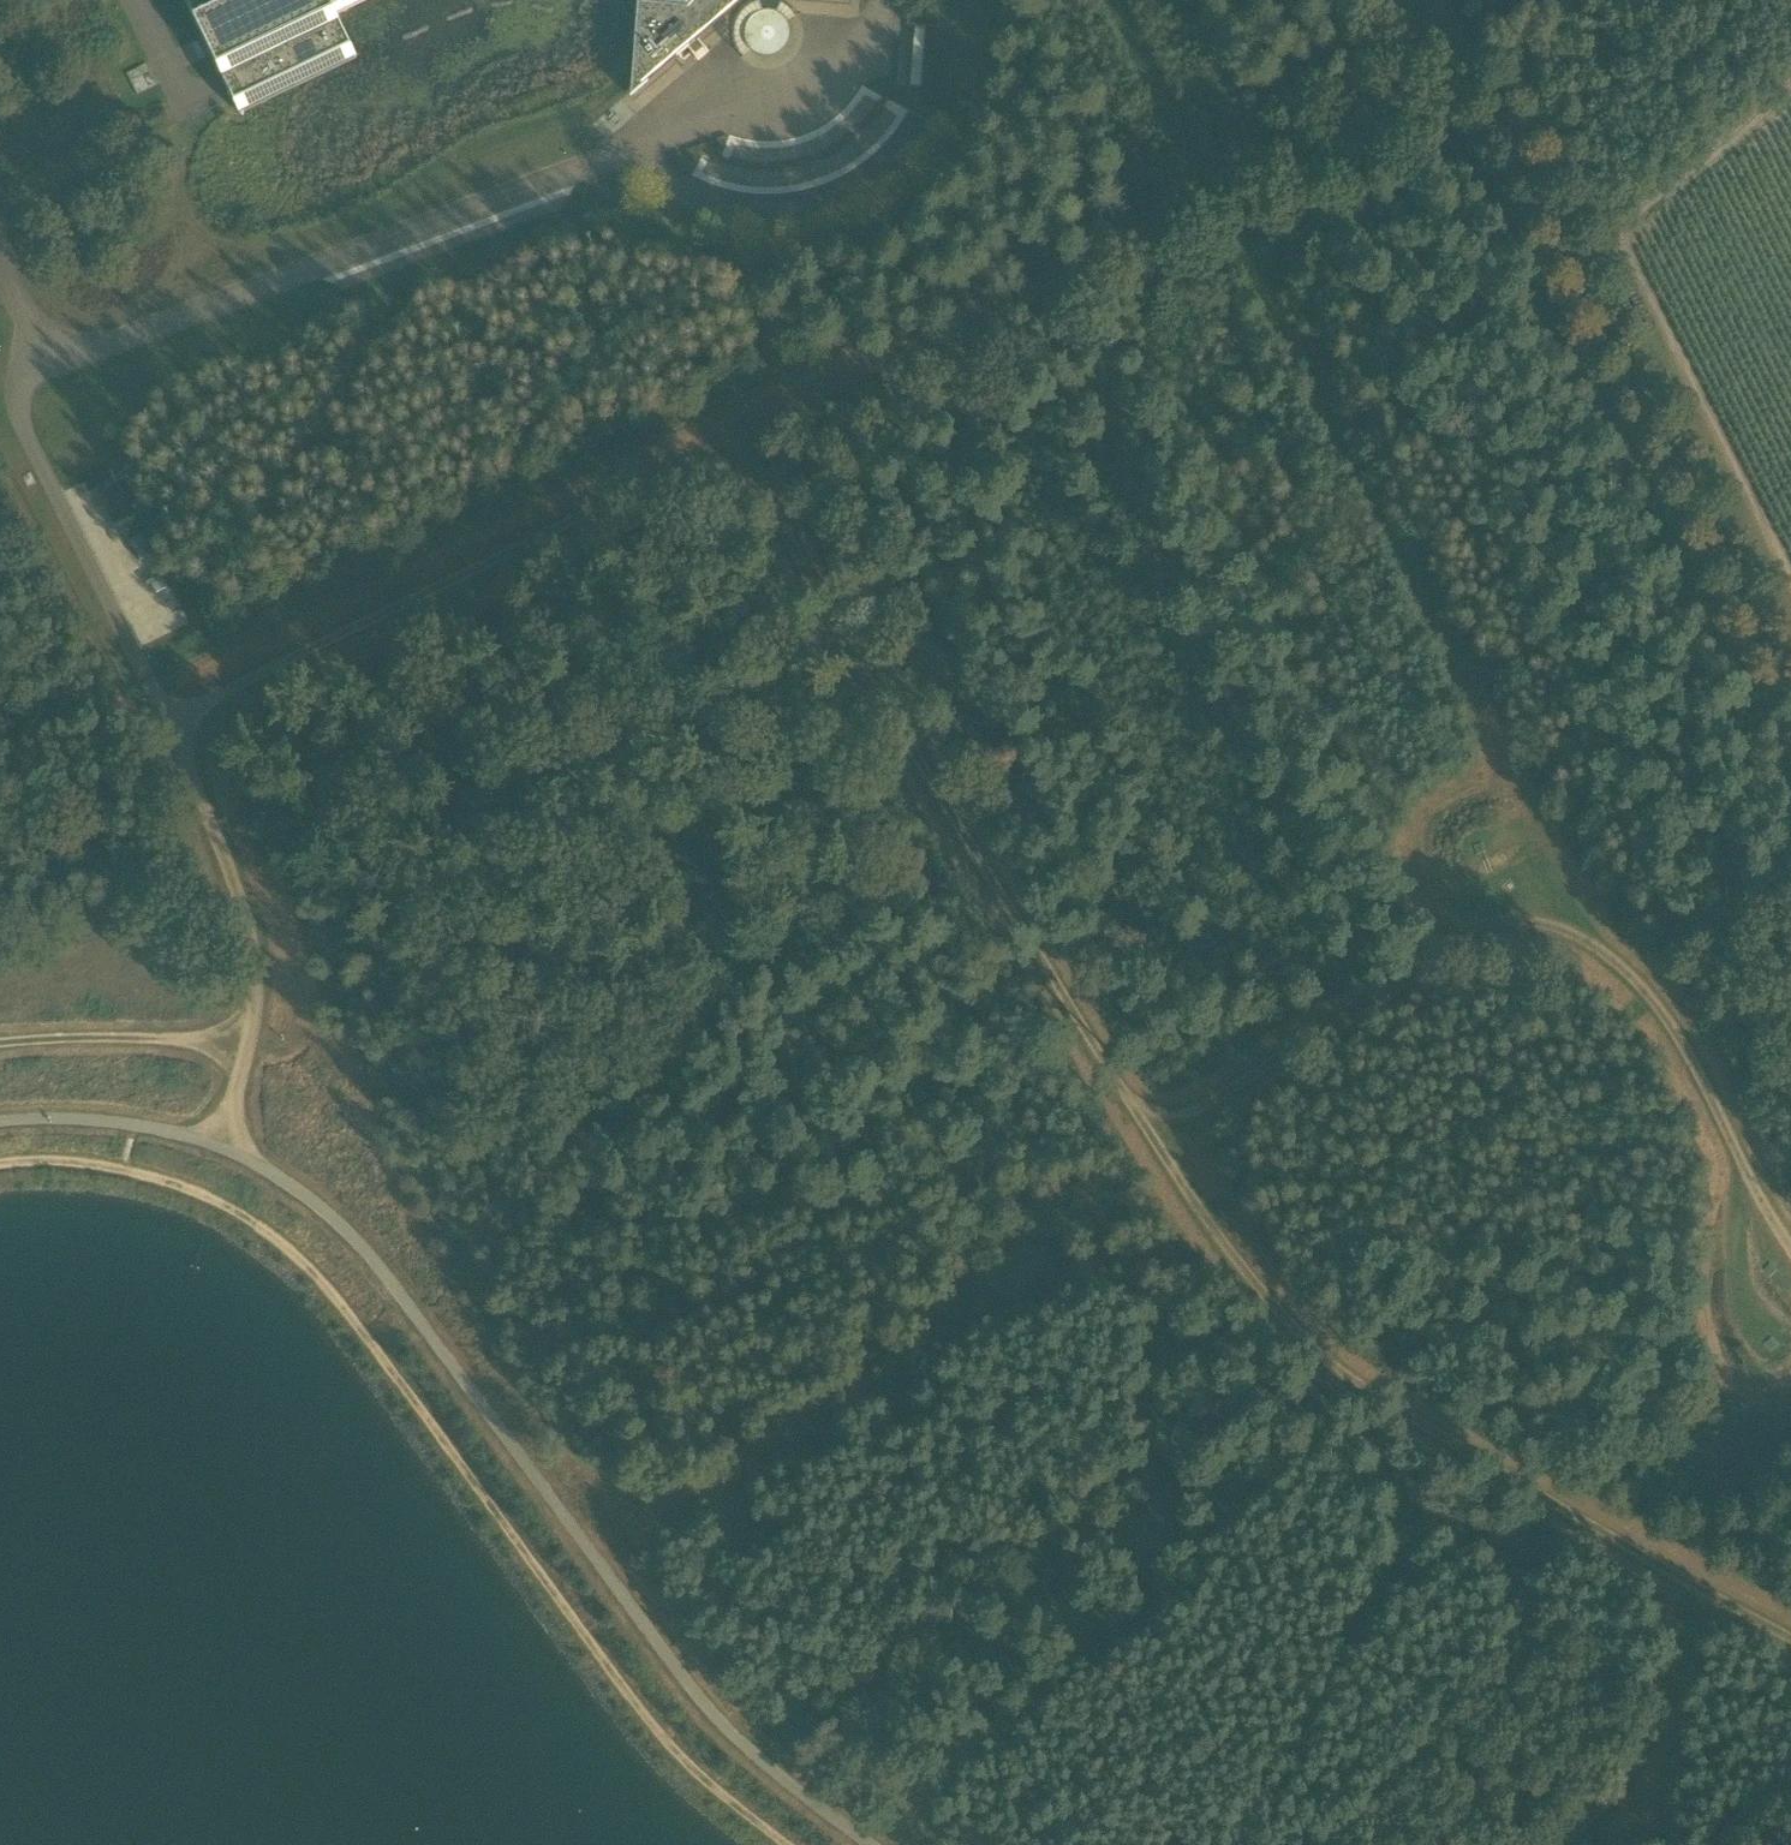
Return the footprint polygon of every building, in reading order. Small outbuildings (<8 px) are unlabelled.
[(234,101),(240,115),(288,93),(356,61),(335,14),(363,0),(186,0),(234,101)] [(686,6),(640,2),(636,47),(633,96),(744,0),(693,0),(686,6)] [(782,0),(761,0),(763,12),(780,11),(782,0)] [(722,182),(790,184),(790,169),(723,167),(722,182)] [(120,524),(137,511),(106,469),(89,482),(120,524)]
